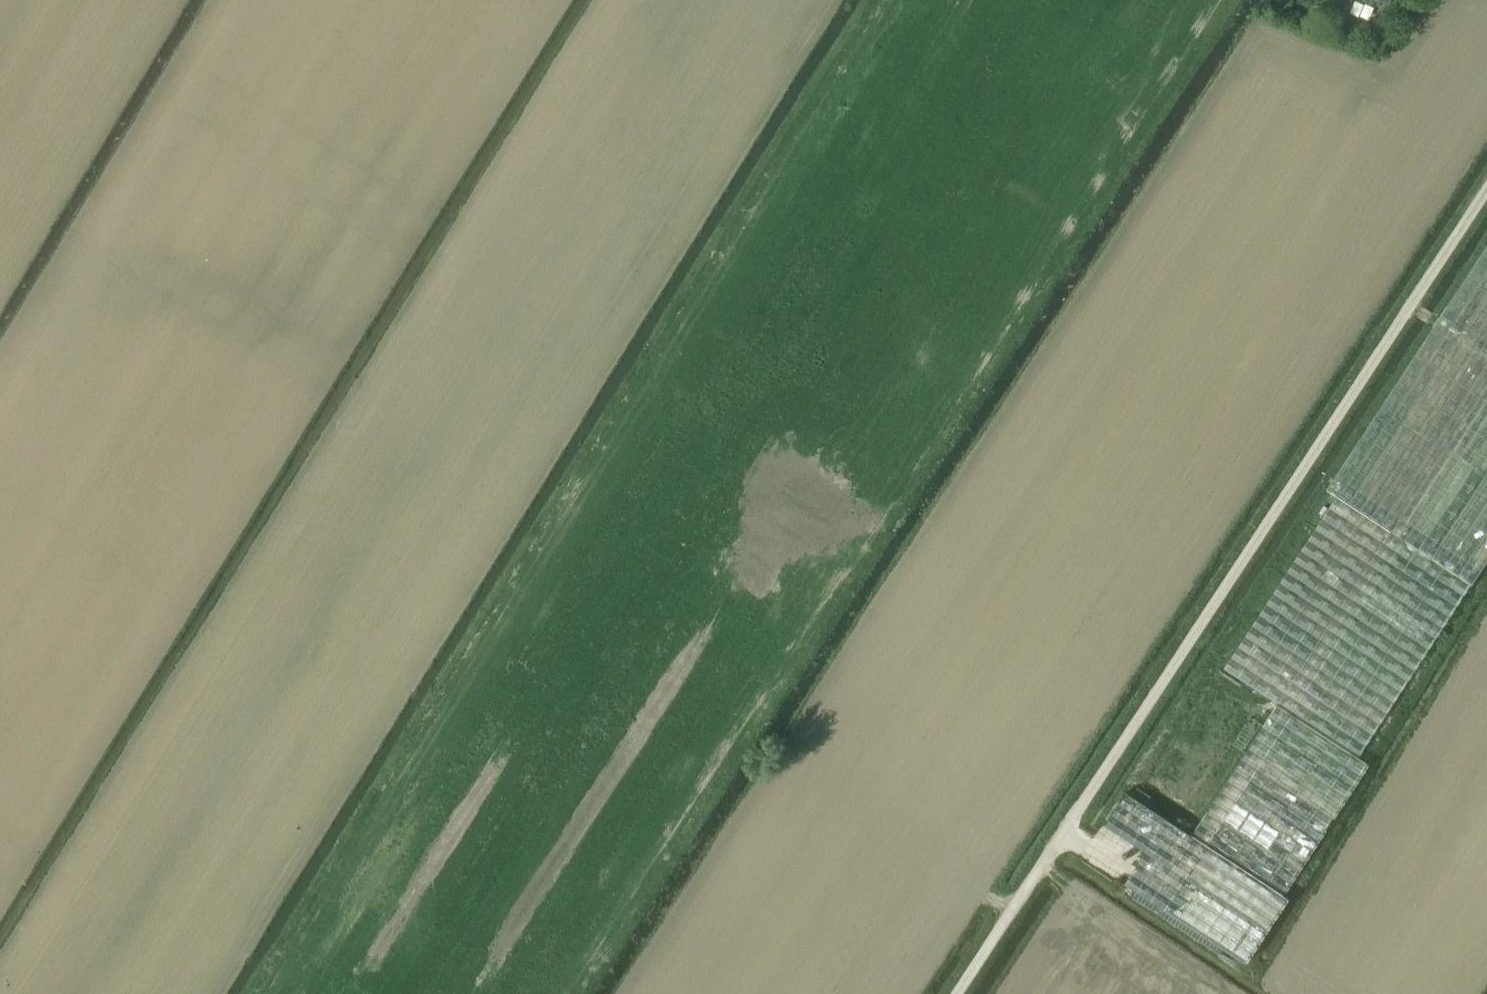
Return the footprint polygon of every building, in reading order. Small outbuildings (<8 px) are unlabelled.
[(1486,385),(1486,244),(1327,487),(1392,530),(1486,385)] [(1393,533),(1471,584),(1486,560),(1486,389),(1393,533)] [(1393,533),(1336,496),(1224,668),(1278,703),(1191,835),(1125,792),(1105,824),(1145,851),(1125,881),(1164,909),(1246,962),(1288,898),(1283,894),(1369,763),(1359,756),(1471,584),(1393,533)]
